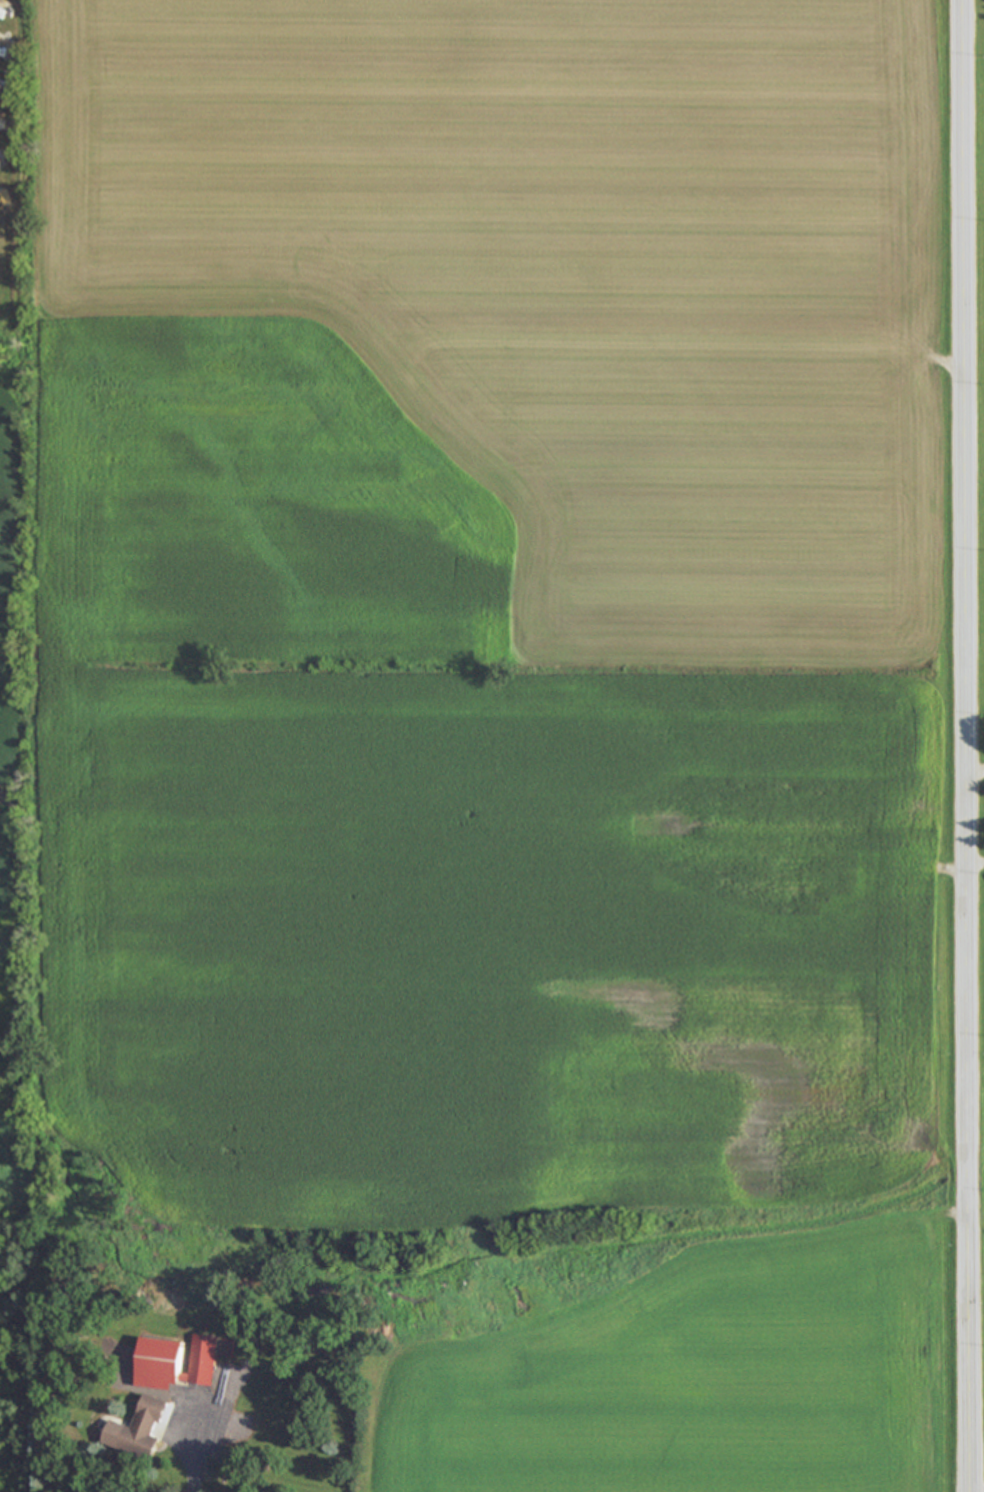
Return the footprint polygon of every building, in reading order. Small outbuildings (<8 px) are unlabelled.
[(174,1392),(175,1385),(215,1389),(220,1339),(196,1337),(193,1376),(185,1375),(188,1344),(144,1340),(140,1389),(174,1392)] [(113,1422),(105,1446),(155,1462),(162,1440),(159,1439),(171,1404),(147,1397),(136,1430),(113,1422)]
